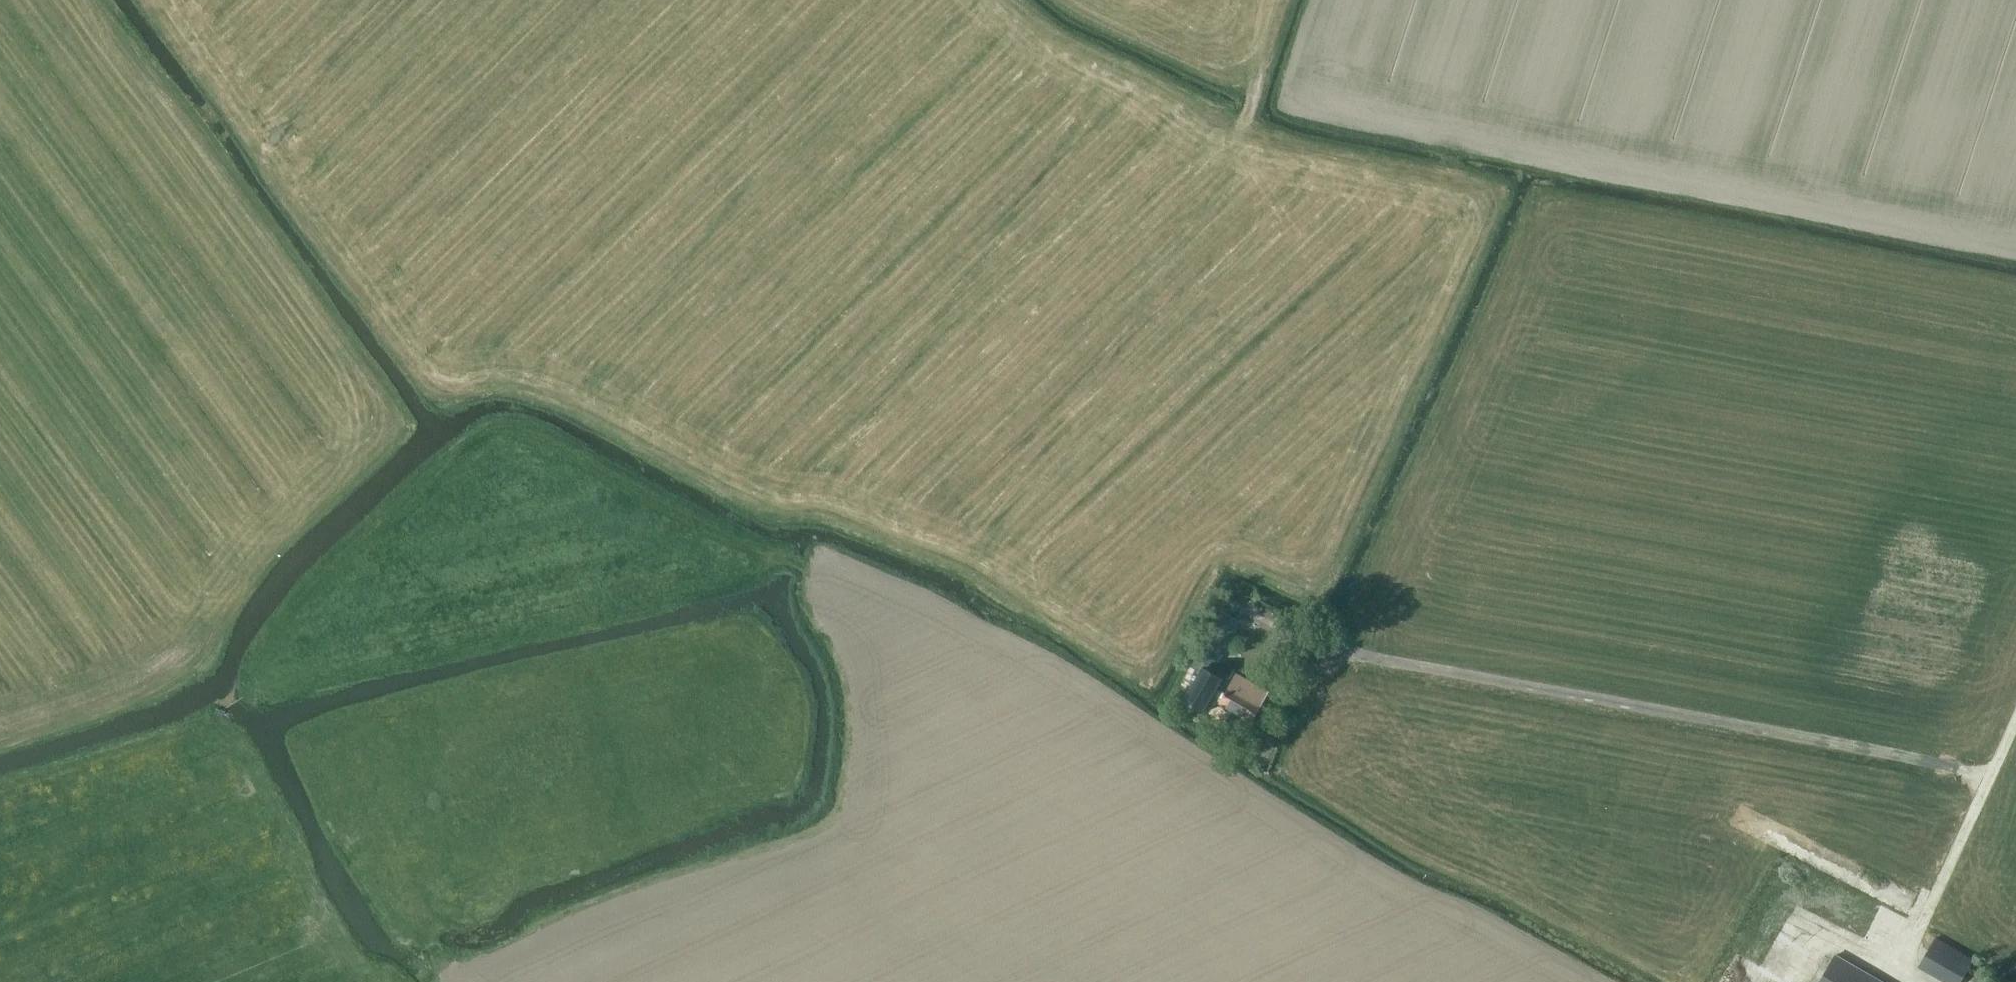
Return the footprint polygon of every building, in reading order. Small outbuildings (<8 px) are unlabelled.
[(1233,712),(1225,727),(1243,738),(1268,692),(1235,675),(1225,693),(1217,689),(1222,679),(1202,667),(1182,702),(1203,714),(1212,698),(1220,703),(1219,704),(1233,712)] [(1972,960),(1935,938),(1917,968),(1941,981),(1960,981),(1972,960)] [(1834,955),(1818,981),(1881,981),(1834,955)]
